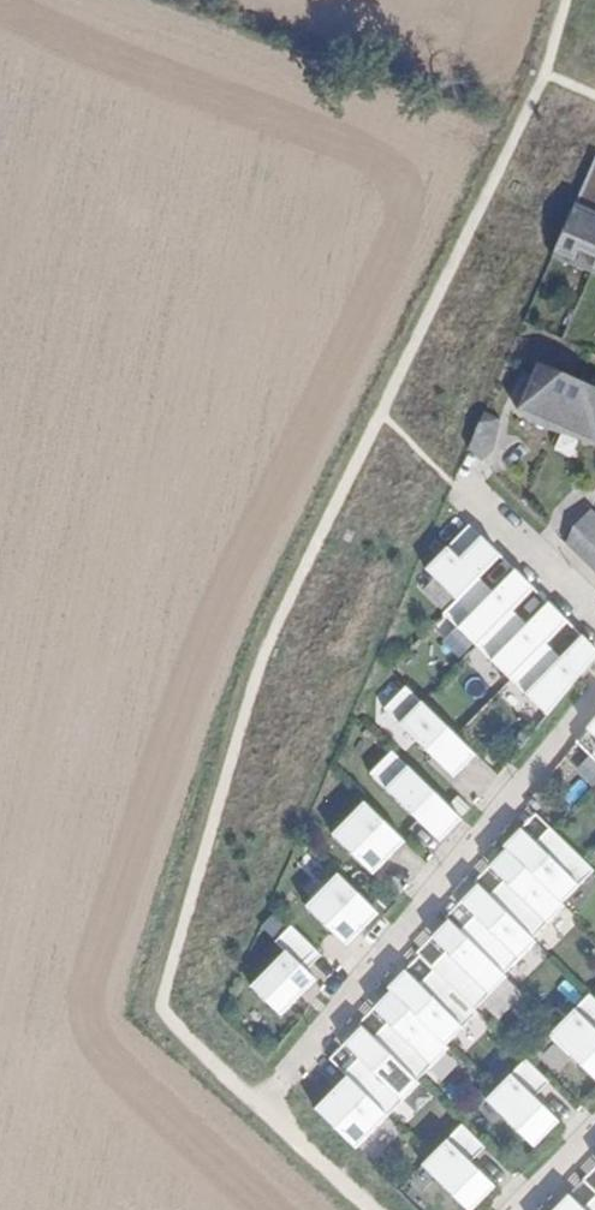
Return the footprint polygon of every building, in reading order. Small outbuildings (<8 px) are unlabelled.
[(556,256),(576,264),(583,249),(594,254),(594,165),(556,256)] [(544,362),(523,410),(537,419),(540,417),(586,438),(594,441),(594,384),(544,362)] [(490,412),(475,448),(488,460),(500,448),(506,419),(490,412)] [(540,417),(537,419),(544,424),(586,438),(540,417)] [(573,542),(594,563),(594,510),(580,525),(573,542)] [(427,567),(459,598),(502,553),(470,523),(427,567)] [(511,574),(529,593),(535,585),(517,568),(511,574)] [(495,590),(480,575),(459,598),(445,611),(479,644),(514,608),(529,593),(511,574),(495,590)] [(564,624),(569,618),(551,599),(545,606),(564,624)] [(529,623),(514,608),(479,644),(513,677),(548,640),(564,624),(545,606),(529,623)] [(594,654),(594,642),(585,633),(579,639),(594,654)] [(548,640),(513,677),(551,712),(594,656),(594,654),(579,639),(563,655),(548,640)] [(479,752),(409,685),(388,708),(435,754),(442,746),(464,768),(479,752)] [(577,738),(594,755),(594,716),(577,738)] [(435,754),(457,775),(464,768),(442,746),(435,754)] [(466,817),(396,750),(374,772),(422,818),(429,811),(451,833),(466,817)] [(368,804),(337,836),(378,875),(409,843),(368,804)] [(451,833),(429,811),(422,818),(445,840),(451,833)] [(511,851),(514,854),(564,902),(594,870),(594,868),(551,826),(537,842),(528,833),(511,851)] [(508,849),(511,851),(528,833),(522,828),(505,846),(508,849)] [(491,866),(497,872),(514,854),(511,851),(508,849),(491,866)] [(506,880),(491,895),(535,938),(567,905),(564,902),(514,854),(497,872),(506,880)] [(339,874),(308,907),(349,946),(380,913),(339,874)] [(462,901),(469,907),(485,890),(479,884),(462,901)] [(477,916),(462,931),(507,973),(538,940),(535,938),(491,895),(485,890),(469,907),(477,916)] [(450,920),(434,937),(440,943),(457,926),(450,920)] [(304,965),(319,950),(293,926),(277,943),(287,952),(254,987),(284,1017),(320,980),(310,970),(304,965)] [(449,951),(434,967),(437,970),(478,1009),(510,976),(507,973),(462,931),(457,926),(440,943),(449,951)] [(304,965),(310,970),(324,955),(319,950),(304,965)] [(414,977),(397,995),(450,1046),(481,1013),(478,1009),(437,970),(422,985),(414,977)] [(414,977),(407,971),(391,989),(397,995),(414,977)] [(393,991),(377,1009),(383,1015),(399,997),(393,991)] [(555,1032),(571,1046),(567,1050),(593,1075),(594,1073),(594,999),(591,995),(555,1032)] [(391,1023),(376,1039),(421,1081),(452,1048),(450,1046),(399,997),(383,1015),(391,1023)] [(348,1044),(354,1050),(371,1032),(364,1027),(348,1044)] [(362,1058),(348,1074),(351,1077),(392,1116),(424,1083),(421,1081),(376,1039),(371,1032),(354,1050),(362,1058)] [(526,1059),(491,1096),(506,1110),(502,1115),(529,1139),(554,1114),(536,1097),(550,1082),(526,1059)] [(351,1077),(319,1110),(360,1149),(392,1116),(351,1077)] [(554,1114),(529,1139),(536,1146),(561,1120),(554,1114)] [(463,1125),(428,1161),(443,1176),(439,1181),(465,1205),(490,1179),(472,1162),(486,1148),(463,1125)] [(465,1205),(471,1209),(474,1209),(497,1186),(490,1179),(465,1205)] [(557,1209),(569,1209),(576,1202),(570,1196),(557,1209)] [(569,1209),(594,1209),(594,1198),(584,1209),(576,1202),(569,1209)]
